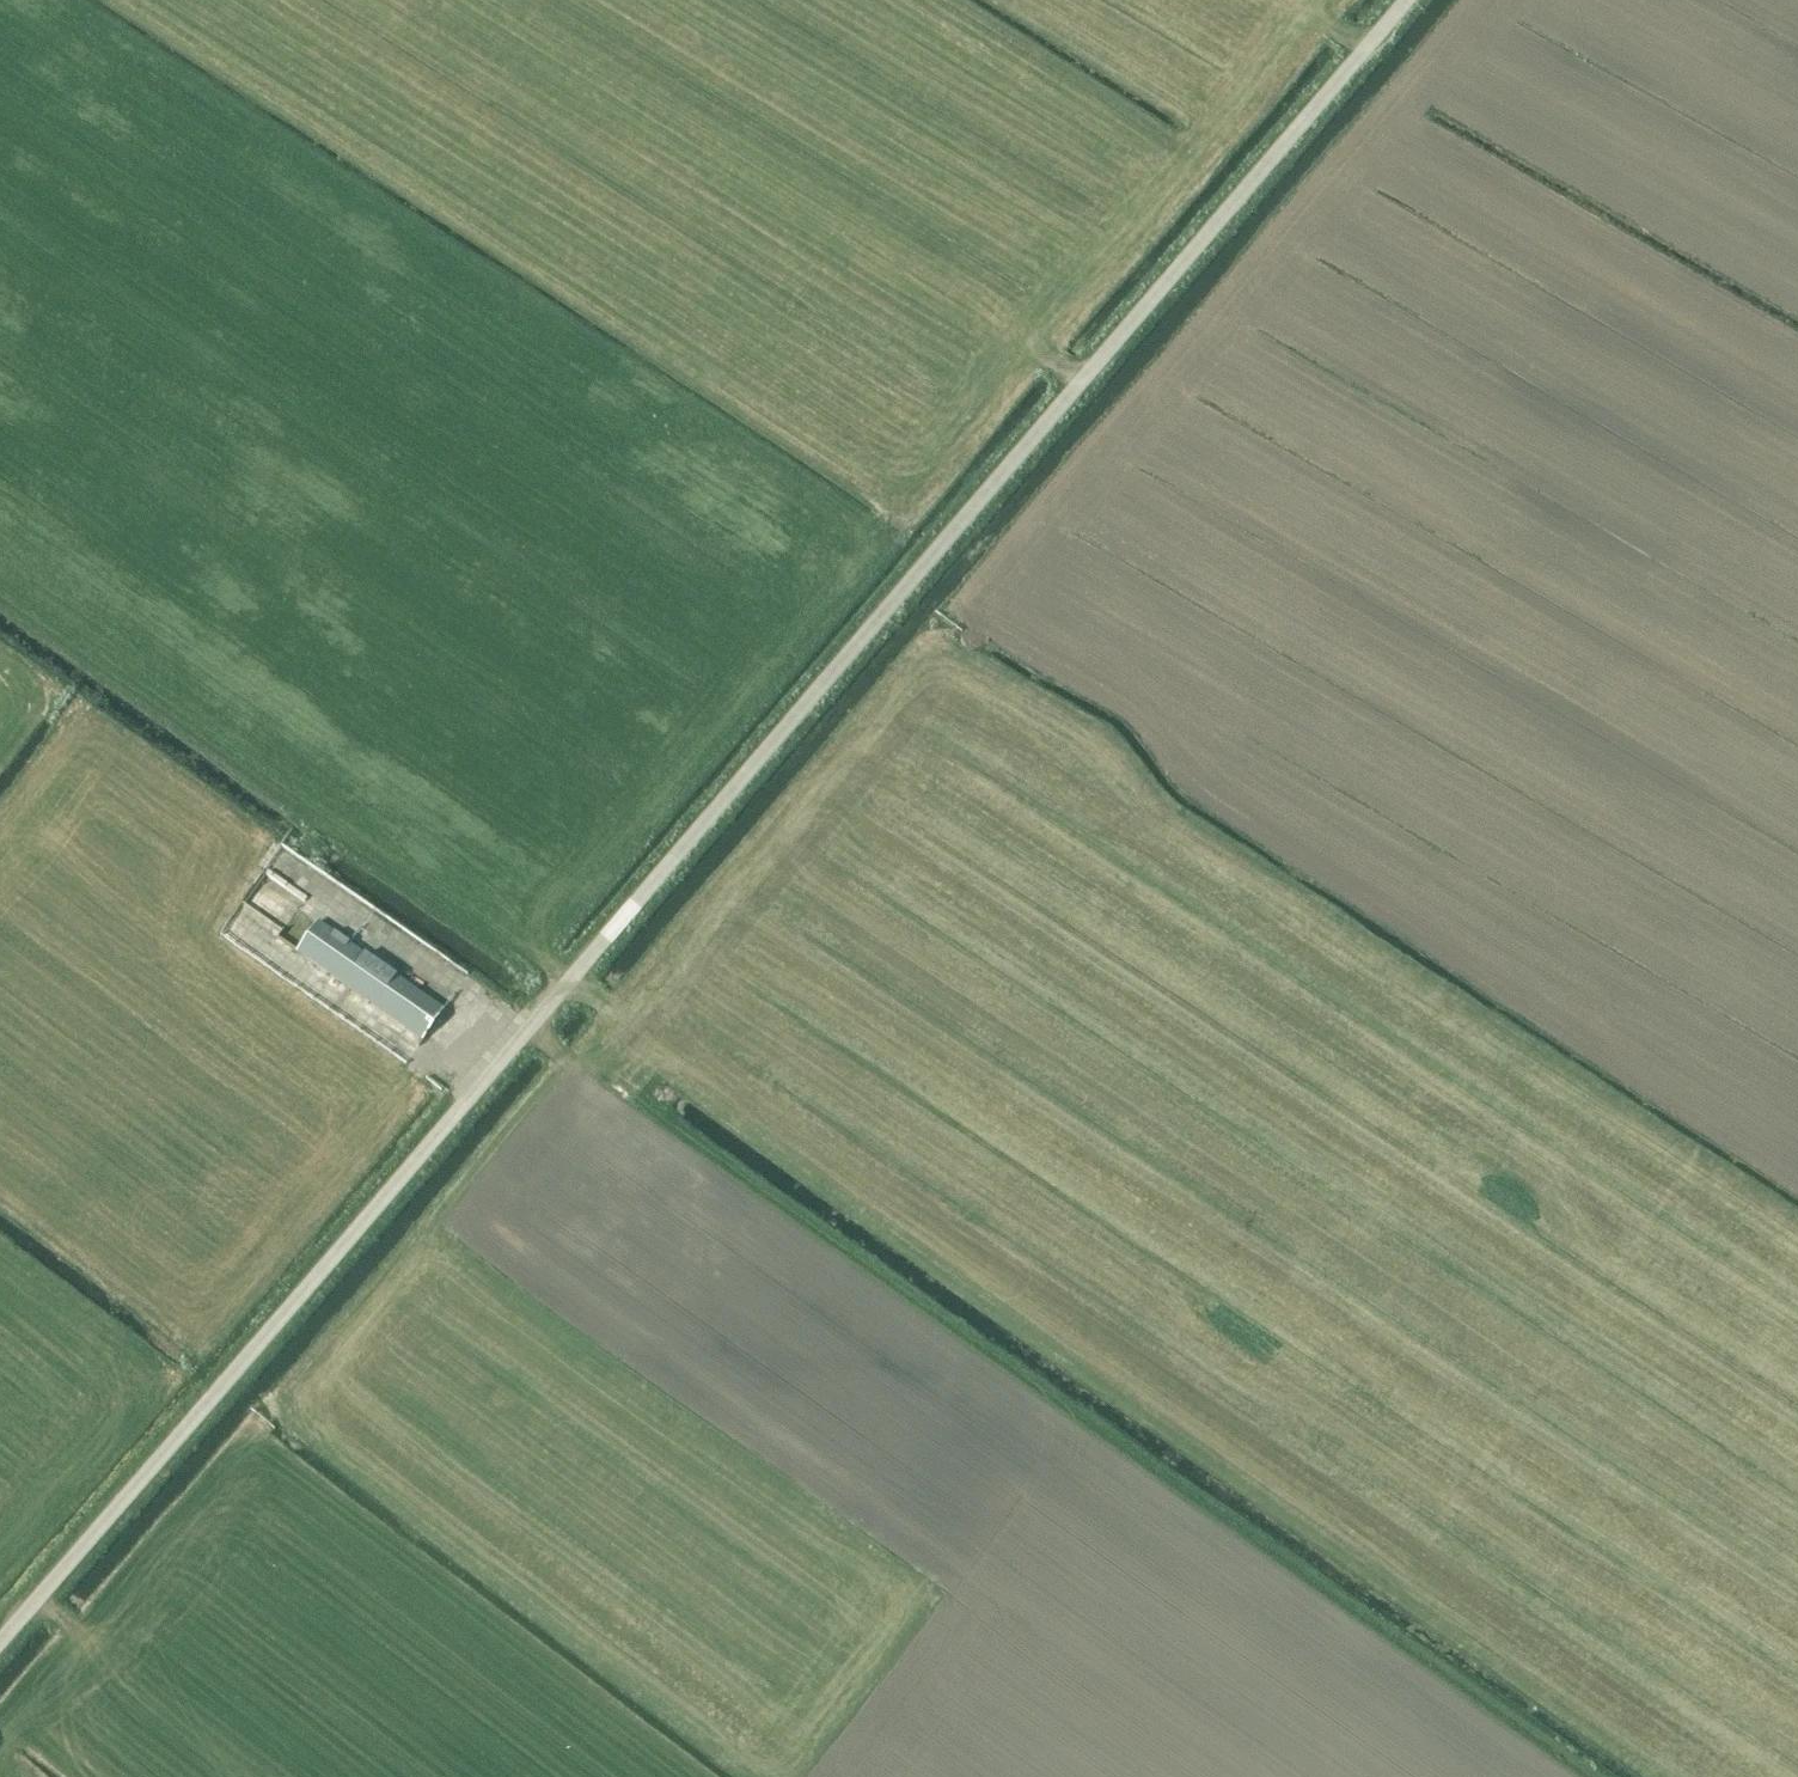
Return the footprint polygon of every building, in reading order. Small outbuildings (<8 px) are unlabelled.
[(444,1009),(317,921),(294,953),(422,1041),(444,1009)] [(88,1359),(100,1350),(89,1334),(76,1344),(88,1359)]
